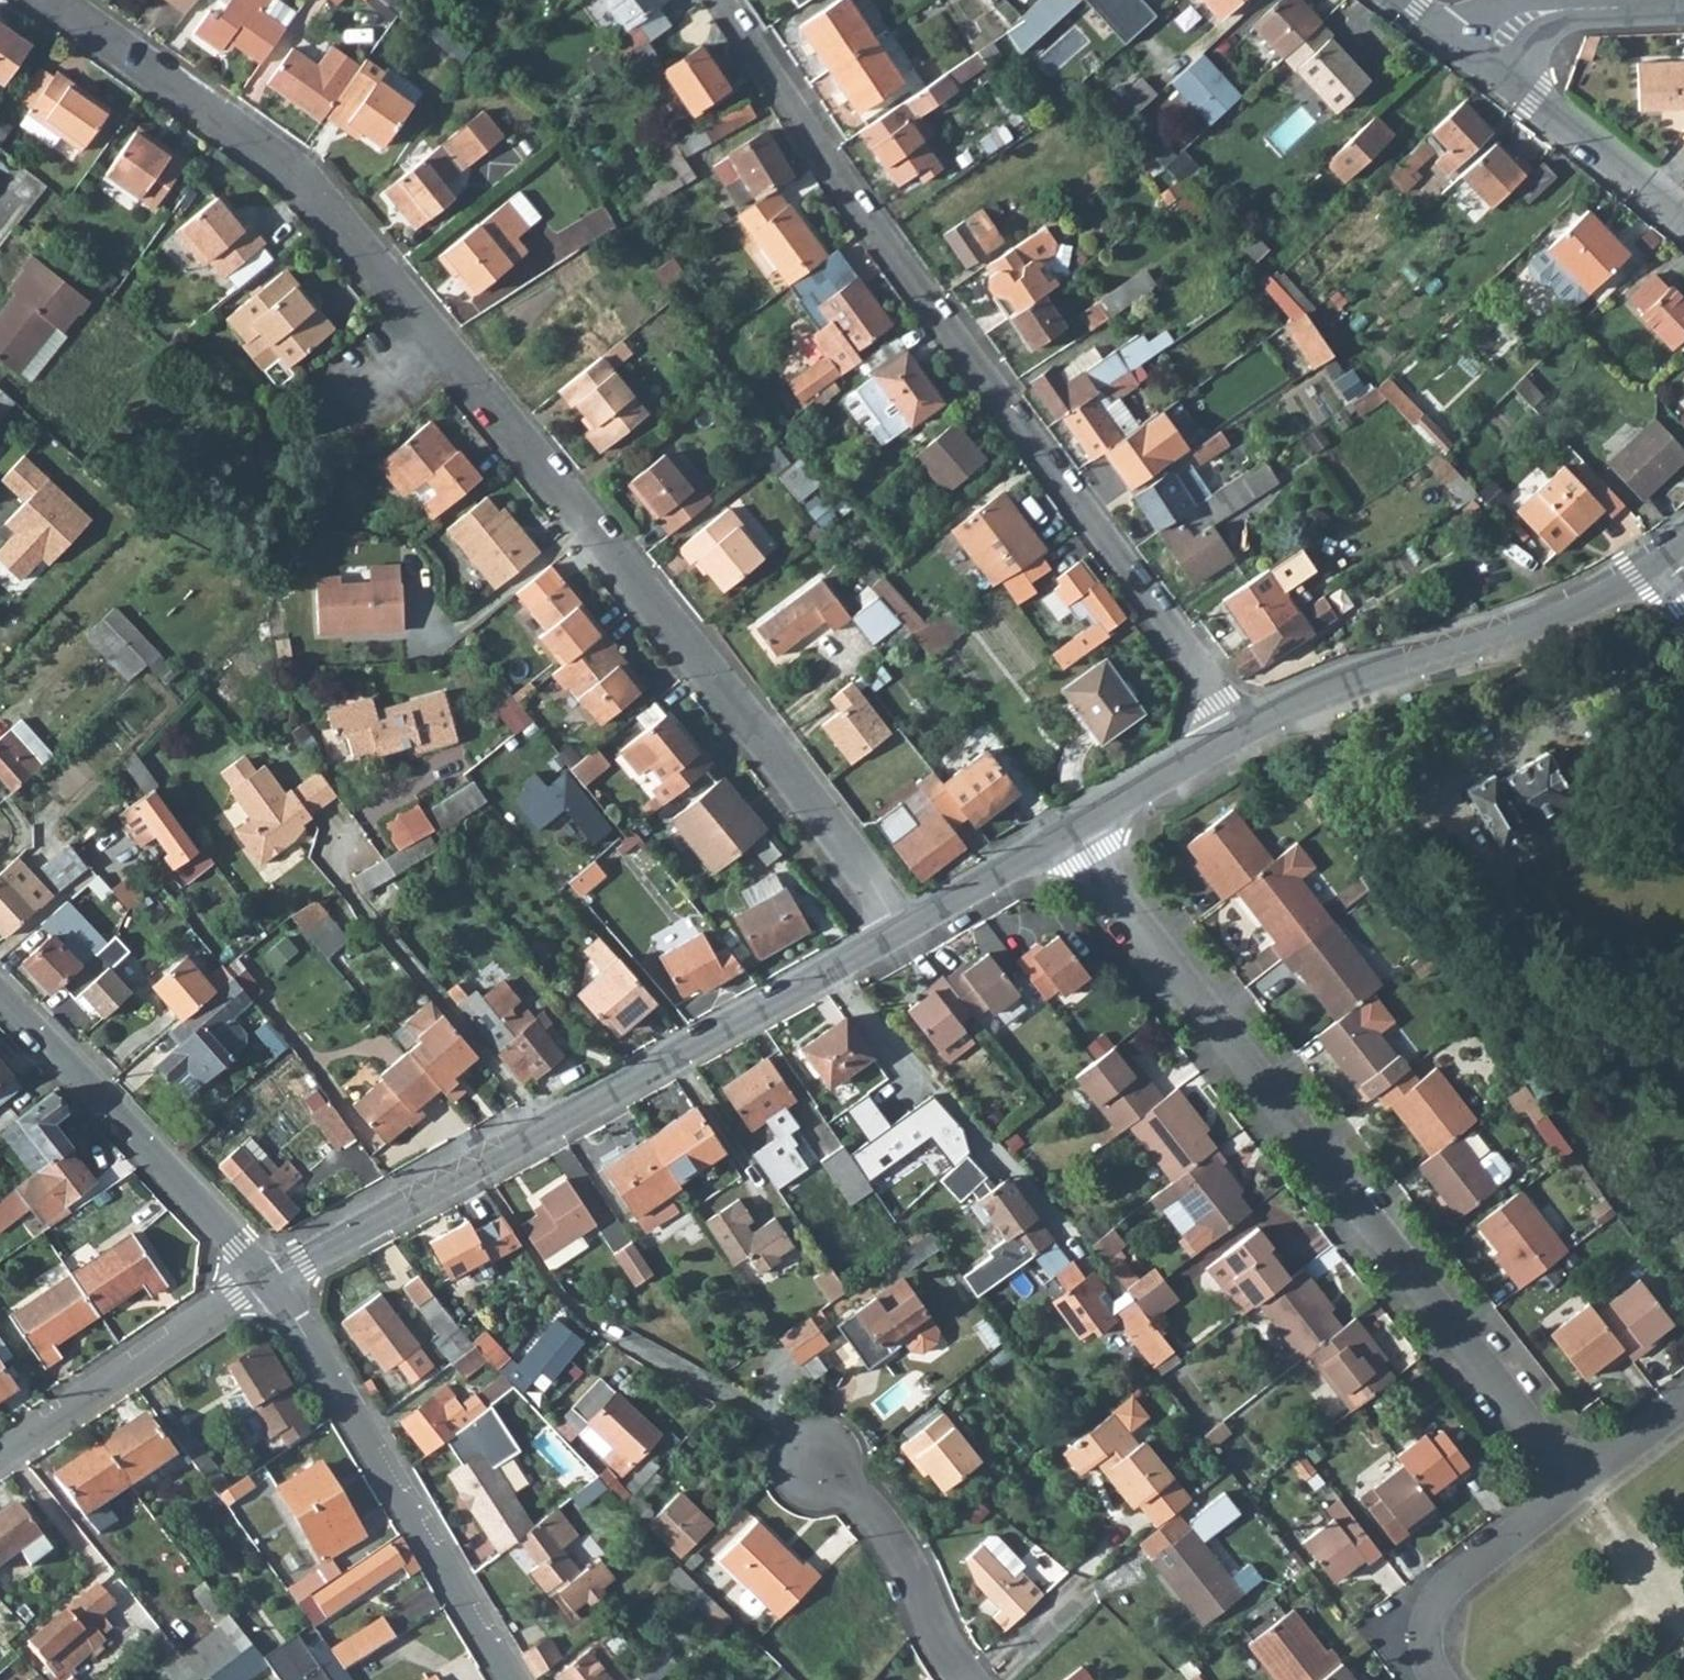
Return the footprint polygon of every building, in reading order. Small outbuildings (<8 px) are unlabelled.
[(185,13),(195,0),(167,0),(185,13)] [(193,30),(221,49),(228,38),(260,61),(285,26),(261,8),(267,0),(228,0),(218,14),(209,8),(193,30)] [(209,8),(218,14),(228,0),(214,0),(209,8)] [(282,0),(267,0),(261,8),(285,26),(296,10),(282,0)] [(396,13),(402,7),(394,0),(389,0),(386,3),(396,13)] [(629,34),(607,49),(615,60),(624,55),(646,39),(671,22),(656,3),(661,0),(604,0),(629,34)] [(873,37),(849,0),(834,0),(798,24),(828,67),(873,37)] [(1020,16),(1023,19),(1006,31),(1023,49),(1077,0),(1037,0),(1020,16)] [(1122,31),(1094,0),(1085,0),(1124,43),(1156,14),(1149,7),(1122,31)] [(1122,31),(1149,7),(1144,2),(1143,0),(1094,0),(1122,31)] [(1237,0),(1205,0),(1219,16),(1237,0)] [(1321,21),(1302,0),(1279,0),(1253,24),(1254,25),(1282,56),(1321,21)] [(445,47),(454,37),(434,21),(424,29),(445,47)] [(1336,110),(1368,80),(1328,38),(1333,34),(1321,21),(1282,56),(1294,69),(1296,67),(1336,110)] [(30,45),(0,23),(0,81),(3,83),(30,45)] [(1243,35),(1272,66),(1282,56),(1254,25),(1243,35)] [(1041,58),(1055,72),(1089,40),(1075,26),(1041,58)] [(857,111),(902,80),(873,37),(828,67),(857,111)] [(634,70),(656,54),(646,39),(624,55),(634,70)] [(976,50),(984,62),(998,53),(990,41),(976,50)] [(292,46),(266,81),(320,120),(325,113),(346,84),(360,64),(332,44),(317,64),(292,46)] [(693,114),(730,89),(700,44),(663,69),(676,87),(691,110),(693,114)] [(1240,95),(1201,52),(1171,79),(1210,123),(1240,95)] [(346,84),(325,113),(343,126),(347,119),(383,145),(413,103),(377,78),(382,70),(365,58),(360,64),(346,84)] [(1636,62),(1638,109),(1683,108),(1683,109),(1683,65),(1680,65),(1680,61),(1636,62)] [(413,103),(422,90),(387,64),(382,70),(377,78),(413,103)] [(39,66),(16,98),(29,108),(52,76),(39,66)] [(52,76),(29,108),(61,131),(58,136),(80,151),(110,109),(83,89),(80,94),(68,86),(71,81),(56,70),(52,76)] [(898,183),(917,170),(922,181),(943,167),(925,139),(934,133),(919,112),(956,88),(945,72),(858,130),(898,183)] [(1123,123),(1134,113),(1156,93),(1141,77),(1121,96),(1108,108),(1123,123)] [(83,89),(71,81),(68,86),(80,94),(83,89)] [(663,96),(678,119),(691,110),(676,87),(663,96)] [(1121,96),(1115,90),(1102,102),(1108,108),(1121,96)] [(1008,97),(998,104),(1013,125),(1023,118),(1008,97)] [(710,140),(755,114),(746,98),(701,124),(710,140)] [(1445,172),(1489,130),(1461,101),(1431,130),(1448,148),(1435,161),(1445,172)] [(29,108),(26,113),(58,136),(61,131),(29,108)] [(420,224),(454,196),(443,183),(460,169),(503,135),(483,109),(440,144),(384,189),(399,208),(404,205),(420,224)] [(1164,165),(1175,155),(1134,113),(1123,123),(1150,151),(1164,165)] [(1342,180),(1391,131),(1374,114),(1325,162),(1342,180)] [(673,140),(682,156),(710,140),(701,124),(673,140)] [(171,151),(138,127),(134,132),(168,156),(171,151)] [(741,202),(752,195),(753,197),(791,174),(765,130),(727,153),(728,155),(713,164),(724,183),(728,180),(741,202)] [(134,132),(105,173),(140,197),(155,208),(187,162),(171,151),(168,156),(134,132)] [(1403,190),(1420,174),(1414,168),(1433,150),(1422,139),(1387,172),(1403,190)] [(643,208),(696,175),(682,156),(673,140),(660,147),(674,170),(635,194),(643,208)] [(1489,206),(1529,169),(1516,155),(1511,160),(1506,156),(1506,151),(1496,140),(1459,174),(1489,206)] [(1526,202),(1556,175),(1543,160),(1513,188),(1526,202)] [(102,177),(137,202),(140,197),(105,173),(102,177)] [(728,180),(724,183),(737,205),(741,202),(728,180)] [(787,284),(827,255),(789,203),(787,204),(775,188),(736,214),(787,284)] [(519,190),(507,201),(527,226),(540,215),(519,190)] [(248,224),(222,193),(216,198),(242,230),(248,224)] [(216,198),(176,230),(203,263),(208,258),(223,277),(225,275),(262,245),(264,243),(248,224),(242,230),(216,198)] [(459,270),(464,266),(481,287),(526,250),(515,237),(527,227),(527,226),(507,201),(506,200),(479,223),(478,222),(443,251),(459,270)] [(965,264),(1002,239),(992,224),(1003,217),(992,201),(981,209),(944,234),(965,264)] [(605,203),(558,230),(571,252),(618,225),(605,203)] [(399,208),(415,227),(420,224),(404,205),(399,208)] [(1576,302),(1629,252),(1587,208),(1530,262),(1530,270),(1540,280),(1547,280),(1568,302),(1576,302)] [(1008,315),(1042,293),(1064,277),(1060,270),(1049,269),(1043,259),(1053,253),(1055,241),(1055,240),(1043,224),(992,260),(998,268),(990,273),(988,285),(1008,315)] [(1256,261),(1268,249),(1250,232),(1238,243),(1256,261)] [(225,275),(236,289),(273,258),(262,245),(225,275)] [(825,356),(786,383),(801,402),(812,394),(860,359),(855,351),(892,323),(863,285),(856,291),(848,281),(856,275),(836,248),(827,255),(787,284),(798,298),(796,299),(818,328),(809,335),(825,356)] [(15,373),(17,371),(53,325),(62,331),(77,312),(79,314),(90,301),(31,254),(20,267),(22,269),(7,288),(13,293),(0,311),(3,313),(0,316),(0,361),(15,373)] [(652,270),(663,284),(682,271),(673,257),(652,270)] [(1258,280),(1269,274),(1257,261),(1249,267),(1258,280)] [(459,270),(476,291),(481,287),(464,266),(459,270)] [(314,306),(285,268),(281,271),(311,308),(314,306)] [(1110,315),(1155,284),(1145,269),(1100,300),(1110,315)] [(260,369),(286,366),(333,329),(314,306),(311,308),(281,271),(225,316),(244,341),(240,344),(260,369)] [(1307,314),(1314,307),(1282,272),(1274,279),(1304,310),(1307,314)] [(1683,336),(1683,300),(1669,285),(1667,287),(1654,273),(1628,298),(1642,312),(1640,314),(1672,347),(1683,336)] [(863,285),(856,275),(848,281),(856,291),(863,285)] [(1030,348),(1064,326),(1042,293),(1008,315),(1030,348)] [(1080,314),(1090,329),(1110,315),(1100,300),(1080,314)] [(1210,327),(1230,314),(1223,305),(1204,318),(1210,327)] [(1312,367),(1332,353),(1304,310),(1284,324),(1312,367)] [(17,371),(30,381),(66,335),(62,331),(53,325),(17,371)] [(1057,418),(1062,415),(1129,369),(1171,340),(1164,329),(1143,343),(1136,333),(1101,357),(1064,382),(1056,371),(1052,365),(1031,381),(1057,418)] [(600,451),(646,413),(611,369),(631,354),(620,340),(600,356),(558,389),(571,405),(575,402),(593,424),(584,432),(600,451)] [(200,353),(189,345),(182,353),(193,362),(200,353)] [(1101,357),(1093,346),(1056,371),(1064,382),(1101,357)] [(882,445),(942,400),(906,351),(846,396),(845,403),(863,427),(869,428),(882,445)] [(1092,458),(1107,448),(1139,425),(1119,396),(1139,383),(1129,369),(1062,415),(1092,458)] [(1376,387),(1411,423),(1422,413),(1388,376),(1376,387)] [(1530,406),(1542,395),(1523,376),(1512,387),(1530,406)] [(0,388),(0,415),(13,400),(0,388)] [(801,402),(804,406),(815,397),(812,394),(801,402)] [(1161,410),(1179,435),(1194,424),(1177,399),(1161,410)] [(1117,472),(1129,488),(1165,463),(1187,447),(1179,435),(1161,410),(1139,425),(1107,448),(1122,469),(1117,472)] [(1683,460),(1683,449),(1655,418),(1606,462),(1640,499),(1683,460)] [(433,515),(480,477),(456,448),(454,450),(429,419),(381,458),(408,491),(411,488),(425,477),(436,490),(422,501),(433,515)] [(946,492),(985,459),(953,421),(914,455),(946,492)] [(1304,437),(1313,450),(1327,441),(1318,427),(1304,437)] [(1199,462),(1228,442),(1219,429),(1190,449),(1199,462)] [(762,458),(777,477),(798,502),(820,484),(798,458),(790,465),(770,440),(760,456),(762,458)] [(667,534),(711,499),(697,482),(691,488),(663,453),(626,482),(667,534)] [(1464,504),(1478,495),(1441,455),(1440,453),(1426,462),(1464,504)] [(91,518),(23,454),(1,478),(25,501),(5,522),(15,532),(19,535),(12,542),(30,559),(37,552),(44,545),(55,556),(91,518)] [(1192,581),(1231,555),(1210,525),(1278,480),(1264,459),(1210,495),(1194,505),(1193,504),(1157,528),(1158,529),(1192,581)] [(1157,528),(1193,504),(1194,505),(1210,495),(1188,462),(1172,473),(1169,469),(1132,493),(1157,528)] [(1167,465),(1165,463),(1129,488),(1130,490),(1167,465)] [(1623,503),(1615,495),(1588,467),(1576,478),(1563,464),(1515,510),(1555,552),(1602,507),(1610,515),(1623,503)] [(1130,490),(1132,493),(1169,469),(1167,465),(1130,490)] [(436,490),(425,477),(411,488),(422,501),(436,490)] [(992,584),(1000,579),(1019,567),(1045,550),(1030,530),(1026,533),(1011,513),(1015,510),(1001,491),(951,529),(992,584)] [(494,587),(539,550),(517,523),(512,527),(498,510),(486,495),(446,528),(494,587)] [(517,523),(503,506),(498,510),(512,527),(517,523)] [(1314,507),(1305,521),(1319,530),(1328,516),(1314,507)] [(723,589),(761,558),(748,542),(752,539),(727,508),(678,547),(690,562),(697,557),(723,589)] [(1030,530),(1015,510),(1011,513),(1026,533),(1030,530)] [(19,535),(15,532),(9,538),(12,542),(19,535)] [(49,563),(55,556),(44,545),(37,552),(49,563)] [(1125,616),(1098,579),(1094,582),(1078,561),(1056,578),(1060,583),(1053,589),(1074,615),(1077,617),(1081,617),(1083,616),(1085,614),(1093,623),(1052,652),(1062,668),(1109,634),(1105,630),(1125,616)] [(367,565),(368,581),(398,580),(397,563),(367,565)] [(870,587),(879,578),(867,564),(857,572),(868,584),(870,587)] [(1019,567),(1000,579),(1017,602),(1035,590),(1019,567)] [(1252,641),(1297,612),(1283,590),(1268,568),(1222,597),(1252,641)] [(317,632),(341,631),(341,627),(361,626),(361,630),(402,628),(400,580),(398,580),(368,581),(339,583),(339,575),(314,576),(317,632)] [(910,632),(925,624),(881,576),(879,578),(870,587),(899,620),(910,632)] [(775,655),(823,619),(832,630),(849,616),(820,577),(754,627),(775,655)] [(1049,583),(1053,589),(1060,583),(1056,578),(1049,583)] [(561,665),(604,630),(592,615),(587,618),(577,606),(581,602),(563,580),(529,608),(546,629),(538,636),(561,665)] [(870,644),(887,630),(899,620),(870,587),(868,584),(855,595),(863,606),(849,616),(870,644)] [(1306,605),(1292,584),(1283,590),(1297,612),(1299,610),(1306,605)] [(1306,605),(1299,610),(1297,612),(1252,641),(1231,654),(1239,673),(1245,675),(1313,631),(1337,615),(1323,595),(1307,605),(1306,605)] [(587,618),(592,615),(581,602),(577,606),(587,618)] [(113,607),(85,635),(128,680),(147,664),(114,628),(123,619),(113,607)] [(930,657),(951,639),(935,618),(925,624),(910,632),(930,657)] [(147,664),(165,683),(175,674),(123,619),(114,628),(147,664)] [(887,630),(898,643),(910,632),(899,620),(887,630)] [(598,724),(645,686),(630,668),(624,674),(617,665),(619,663),(608,651),(613,647),(616,644),(604,630),(561,665),(550,675),(562,689),(566,686),(598,724)] [(624,674),(630,668),(613,647),(608,651),(619,663),(617,665),(624,674)] [(1099,742),(1142,712),(1104,658),(1061,688),(1099,742)] [(861,694),(851,681),(842,688),(829,697),(839,710),(861,694)] [(352,754),(375,747),(383,745),(385,750),(413,742),(415,750),(456,739),(443,690),(375,709),(371,696),(326,708),(333,734),(335,733),(336,737),(346,733),(352,754)] [(821,725),(850,763),(882,738),(890,732),(861,694),(839,710),(821,725)] [(666,800),(711,763),(698,748),(694,752),(663,714),(618,751),(638,774),(648,765),(661,780),(654,785),(666,800)] [(51,754),(20,719),(0,736),(0,776),(12,789),(51,754)] [(581,783),(606,762),(595,748),(570,769),(581,783)] [(974,824),(1016,792),(984,750),(942,782),(967,814),(974,824)] [(135,751),(122,761),(145,792),(153,787),(158,783),(135,751)] [(1492,773),(1466,788),(1499,844),(1524,830),(1522,825),(1571,796),(1545,752),(1496,780),(1492,773)] [(241,756),(234,761),(245,777),(252,772),(241,756)] [(259,864),(293,839),(288,832),(301,823),(310,816),(309,814),(335,795),(318,771),(291,790),(290,788),(284,793),(263,764),(252,772),(245,777),(234,761),(217,774),(229,789),(250,818),(252,823),(246,824),(244,822),(234,830),(259,864)] [(523,786),(510,797),(533,825),(554,808),(551,806),(559,801),(560,803),(591,842),(610,827),(562,767),(543,782),(533,769),(520,781),(523,786)] [(951,826),(967,814),(942,782),(933,770),(917,783),(936,807),(951,826)] [(438,801),(451,821),(485,799),(470,780),(438,801)] [(935,808),(936,807),(917,783),(916,784),(935,808)] [(716,869),(749,842),(763,831),(727,786),(680,824),(716,869)] [(116,814),(139,845),(154,833),(167,851),(163,854),(172,866),(174,865),(196,847),(153,787),(145,792),(133,802),(120,811),(116,814)] [(439,838),(447,833),(442,827),(451,821),(438,801),(422,811),(434,829),(439,838)] [(1319,823),(1331,814),(1321,801),(1309,809),(1319,823)] [(919,880),(965,845),(951,826),(936,807),(935,808),(914,823),(898,802),(873,822),(889,843),(919,880)] [(1272,860),(1231,808),(1186,843),(1214,879),(1209,882),(1222,899),(1234,889),(1272,860)] [(293,839),(303,826),(301,823),(288,832),(293,839)] [(622,854),(637,842),(640,846),(643,844),(633,831),(624,838),(626,840),(616,848),(622,854)] [(767,863),(780,852),(763,831),(749,842),(767,863)] [(362,892),(437,848),(428,832),(382,859),(352,877),(362,892)] [(1281,853),(1272,860),(1234,889),(1257,919),(1262,915),(1279,936),(1274,940),(1269,944),(1280,958),(1331,918),(1299,877),(1315,865),(1296,841),(1281,853)] [(68,842),(40,864),(48,874),(59,888),(86,865),(72,847),(68,842)] [(196,847),(174,865),(186,881),(212,860),(201,844),(196,847)] [(0,873),(0,930),(5,935),(37,905),(39,905),(50,895),(16,858),(4,869),(0,873)] [(603,876),(591,861),(566,881),(579,896),(603,876)] [(1369,889),(1379,881),(1370,868),(1359,875),(1369,889)] [(774,872),(741,891),(750,907),(783,888),(774,872)] [(94,876),(65,902),(78,918),(111,889),(97,874),(94,876)] [(126,908),(142,898),(127,875),(111,889),(126,908)] [(758,957),(807,929),(784,888),(783,888),(750,907),(735,915),(758,957)] [(305,931),(326,912),(315,899),(290,914),(305,931)] [(305,931),(327,956),(348,938),(326,912),(305,931)] [(1279,936),(1262,915),(1257,919),(1274,940),(1279,936)] [(1336,1019),(1356,1003),(1366,995),(1378,986),(1381,983),(1331,918),(1281,958),(1291,972),(1295,968),(1301,964),(1318,986),(1312,990),(1336,1019)] [(680,994),(697,984),(701,989),(742,966),(727,947),(714,954),(701,931),(659,955),(680,994)] [(1089,974),(1057,933),(1040,946),(1031,953),(1028,949),(1014,960),(1044,999),(1056,989),(1061,995),(1089,974)] [(53,934),(22,962),(49,992),(59,982),(80,963),(53,934)] [(80,963),(59,982),(74,998),(81,992),(104,1015),(132,990),(110,967),(129,950),(115,935),(96,953),(94,951),(80,963)] [(598,935),(585,947),(604,969),(618,957),(598,935)] [(1028,949),(1031,953),(1040,946),(1037,941),(1028,949)] [(1421,976),(1438,963),(1427,948),(1410,961),(1421,976)] [(945,978),(971,1012),(974,1016),(987,1006),(992,1012),(1017,992),(986,952),(971,964),(962,971),(958,967),(945,978)] [(186,956),(153,985),(182,1018),(189,1012),(215,989),(232,975),(225,967),(221,963),(203,977),(186,956)] [(620,1030),(655,999),(618,957),(604,969),(578,991),(601,1018),(606,1013),(620,1030)] [(962,971),(971,964),(968,960),(958,967),(962,971)] [(1312,990),(1318,986),(1301,964),(1295,968),(1312,990)] [(945,978),(942,974),(928,985),(931,989),(922,997),(906,1009),(937,1048),(964,1028),(958,1021),(971,1012),(945,978)] [(215,989),(189,1012),(200,1025),(157,1064),(172,1080),(187,1067),(201,1082),(230,1055),(245,1042),(245,1032),(230,1016),(250,999),(232,975),(215,989)] [(536,1077),(563,1055),(527,1011),(522,1015),(516,1016),(511,1010),(513,1004),(518,999),(503,980),(483,997),(476,989),(467,996),(459,1003),(497,1050),(496,1051),(522,1082),(533,1073),(536,1077)] [(467,996),(457,984),(446,992),(457,1005),(459,1003),(467,996)] [(928,985),(919,992),(922,997),(931,989),(928,985)] [(451,1100),(464,1089),(452,1075),(476,1054),(442,1013),(430,999),(404,1021),(416,1035),(420,1039),(407,1050),(439,1087),(451,1100)] [(1375,1093),(1408,1067),(1398,1053),(1395,1055),(1378,1033),(1378,1032),(1356,1003),(1336,1019),(1315,1035),(1356,1087),(1360,1084),(1369,1097),(1375,1093)] [(872,1056),(844,1017),(801,1047),(828,1086),(872,1056)] [(948,1062),(974,1041),(964,1028),(937,1048),(948,1062)] [(1128,1123),(1163,1097),(1152,1083),(1148,1086),(1127,1060),(1114,1044),(1093,1061),(1074,1075),(1112,1125),(1117,1131),(1128,1123)] [(385,1142),(410,1120),(406,1115),(439,1087),(407,1050),(379,1074),(382,1077),(352,1103),(385,1142)] [(794,1097),(767,1056),(721,1087),(749,1128),(764,1118),(776,1136),(753,1153),(776,1187),(806,1166),(792,1145),(796,1142),(788,1132),(797,1125),(783,1104),(794,1097)] [(1148,1086),(1152,1083),(1132,1057),(1127,1060),(1148,1086)] [(22,1086),(0,1060),(0,1103),(22,1086)] [(1430,1155),(1456,1134),(1475,1119),(1435,1067),(1419,1080),(1408,1067),(1375,1093),(1386,1107),(1390,1104),(1395,1100),(1412,1121),(1407,1125),(1430,1155)] [(1537,1100),(1523,1082),(1505,1096),(1519,1114),(1524,1110),(1537,1100)] [(1360,1084),(1356,1087),(1366,1100),(1369,1097),(1360,1084)] [(1182,1104),(1186,1100),(1175,1087),(1171,1090),(1182,1104)] [(303,1099),(312,1111),(325,1101),(317,1090),(303,1099)] [(1163,1097),(1128,1123),(1172,1180),(1211,1150),(1215,1146),(1203,1131),(1208,1128),(1186,1100),(1182,1104),(1171,1090),(1163,1097)] [(70,1144),(51,1120),(66,1109),(52,1091),(18,1118),(51,1159),(68,1145),(70,1144)] [(870,1092),(849,1108),(871,1137),(891,1121),(870,1092)] [(336,1148),(354,1135),(328,1099),(325,1101),(312,1111),(310,1112),(336,1148)] [(1407,1125),(1412,1121),(1395,1100),(1390,1104),(1407,1125)] [(1533,1124),(1547,1114),(1537,1100),(1524,1110),(1533,1124)] [(648,1137),(677,1181),(723,1151),(694,1106),(648,1137)] [(990,1126),(1003,1116),(996,1108),(983,1117),(990,1126)] [(829,1125),(837,1119),(831,1109),(822,1115),(829,1125)] [(33,1172),(51,1159),(18,1118),(1,1131),(33,1172)] [(1100,1145),(1117,1131),(1112,1125),(1095,1138),(1100,1145)] [(1012,1152),(1025,1141),(1015,1130),(1002,1139),(1012,1152)] [(250,1134),(219,1163),(276,1227),(296,1209),(280,1191),(300,1174),(286,1158),(277,1166),(250,1134)] [(1477,1161),(1456,1134),(1430,1155),(1417,1165),(1457,1217),(1497,1186),(1495,1184),(1477,1161)] [(677,1181),(648,1137),(603,1167),(634,1215),(636,1214),(663,1196),(680,1185),(677,1181)] [(861,1171),(870,1165),(855,1143),(846,1149),(861,1171)] [(846,1149),(843,1144),(819,1160),(839,1186),(861,1171),(846,1149)] [(68,1145),(51,1159),(33,1172),(0,1199),(0,1223),(2,1225),(30,1203),(43,1221),(44,1220),(49,1226),(71,1211),(66,1205),(97,1182),(68,1145)] [(1211,1150),(1172,1180),(1166,1184),(1151,1196),(1160,1208),(1175,1196),(1196,1222),(1180,1234),(1182,1236),(1193,1251),(1194,1252),(1250,1209),(1237,1193),(1217,1167),(1221,1163),(1211,1150)] [(1477,1161),(1495,1184),(1507,1174),(1508,1167),(1496,1152),(1489,1151),(1477,1161)] [(1237,1193),(1241,1190),(1221,1163),(1217,1167),(1237,1193)] [(880,1189),(880,1179),(870,1165),(861,1171),(871,1185),(876,1192),(880,1189)] [(871,1185),(861,1171),(839,1186),(848,1200),(871,1185)] [(566,1178),(538,1197),(541,1202),(545,1208),(536,1213),(520,1224),(542,1258),(580,1233),(595,1223),(566,1178)] [(1023,1261),(1053,1240),(1012,1183),(1000,1181),(977,1198),(1023,1261)] [(104,1189),(90,1198),(96,1207),(109,1198),(104,1189)] [(1566,1250),(1519,1189),(1476,1223),(1496,1250),(1512,1270),(1508,1274),(1519,1287),(1566,1250)] [(670,1207),(663,1196),(636,1214),(646,1229),(666,1217),(663,1212),(670,1207)] [(1602,1222),(1614,1212),(1604,1197),(1591,1207),(1602,1222)] [(739,1198),(704,1221),(732,1263),(746,1254),(759,1273),(778,1259),(776,1255),(793,1244),(775,1217),(751,1233),(745,1223),(752,1218),(739,1198)] [(545,1208),(541,1202),(533,1208),(536,1213),(545,1208)] [(487,1256),(468,1219),(429,1240),(449,1277),(487,1256)] [(1124,1242),(1112,1226),(1090,1243),(1102,1259),(1124,1242)] [(1273,1247),(1257,1227),(1222,1254),(1223,1254),(1206,1267),(1229,1298),(1242,1287),(1254,1303),(1257,1302),(1289,1277),(1278,1262),(1268,1250),(1273,1247)] [(941,1244),(930,1230),(911,1243),(894,1255),(904,1270),(941,1244)] [(167,1282),(132,1232),(71,1274),(97,1313),(141,1283),(149,1294),(167,1282)] [(542,1258),(550,1269),(587,1245),(580,1233),(542,1258)] [(1177,1240),(1189,1254),(1193,1251),(1182,1236),(1177,1240)] [(632,1240),(614,1252),(635,1284),(654,1272),(632,1240)] [(1278,1262),(1282,1259),(1273,1247),(1268,1250),(1278,1262)] [(1492,1253),(1508,1274),(1512,1270),(1496,1250),(1492,1253)] [(1085,1278),(1073,1261),(1041,1284),(1080,1336),(1111,1314),(1106,1307),(1113,1302),(1092,1273),(1085,1278)] [(829,1265),(813,1276),(829,1301),(846,1289),(829,1265)] [(1289,1277),(1257,1302),(1301,1357),(1306,1354),(1341,1326),(1329,1310),(1308,1283),(1312,1280),(1302,1266),(1289,1277)] [(1549,1266),(1536,1277),(1545,1288),(1559,1278),(1549,1266)] [(1134,1300),(1162,1277),(1156,1268),(1127,1291),(1134,1300)] [(433,1293),(418,1273),(403,1285),(417,1305),(418,1304),(433,1293)] [(61,1354),(54,1343),(97,1313),(71,1274),(9,1317),(43,1366),(61,1354)] [(939,1329),(902,1277),(835,1324),(860,1359),(866,1367),(904,1341),(910,1349),(922,1352),(937,1341),(939,1329)] [(1138,1305),(1149,1319),(1178,1297),(1162,1277),(1134,1300),(1138,1305)] [(1595,1311),(1627,1353),(1631,1359),(1645,1349),(1641,1344),(1655,1334),(1672,1321),(1638,1277),(1595,1311)] [(1333,1307),(1312,1280),(1308,1283),(1329,1310),(1333,1307)] [(1242,1313),(1254,1303),(1242,1287),(1229,1298),(1242,1313)] [(419,1344),(380,1293),(340,1320),(364,1352),(368,1349),(384,1370),(419,1344)] [(442,1335),(456,1324),(433,1293),(418,1304),(442,1335)] [(1627,1353),(1595,1311),(1588,1302),(1549,1331),(1583,1376),(1602,1361),(1608,1367),(1627,1353)] [(1149,1319),(1138,1305),(1126,1314),(1140,1332),(1131,1339),(1153,1365),(1173,1350),(1161,1335),(1149,1319)] [(809,1315),(815,1323),(828,1314),(822,1306),(809,1315)] [(1009,1326),(1019,1320),(1011,1309),(1002,1316),(1009,1326)] [(815,1323),(809,1315),(793,1325),(780,1334),(778,1335),(810,1380),(826,1369),(814,1352),(828,1342),(815,1323)] [(1341,1326),(1306,1354),(1350,1410),(1394,1376),(1382,1361),(1361,1333),(1365,1330),(1354,1316),(1341,1326)] [(583,1339),(555,1318),(518,1364),(511,1359),(500,1372),(502,1374),(522,1390),(533,1376),(545,1386),(551,1378),(551,1379),(583,1339)] [(453,1333),(460,1328),(456,1324),(442,1335),(424,1348),(441,1369),(451,1362),(468,1349),(453,1333)] [(471,1341),(460,1328),(453,1333),(468,1349),(474,1344),(471,1341)] [(484,1328),(471,1341),(474,1344),(486,1357),(496,1368),(510,1356),(484,1328)] [(1161,1335),(1173,1350),(1178,1357),(1186,1351),(1169,1329),(1161,1335)] [(1382,1361),(1387,1358),(1365,1330),(1361,1333),(1382,1361)] [(1645,1349),(1658,1339),(1655,1334),(1641,1344),(1645,1349)] [(474,1344),(468,1349),(451,1362),(461,1374),(462,1376),(486,1357),(474,1344)] [(289,1386),(264,1346),(227,1370),(270,1438),(279,1433),(288,1448),(309,1432),(283,1390),(289,1386)] [(1178,1357),(1173,1350),(1153,1365),(1161,1376),(1181,1360),(1178,1357)] [(722,1372),(740,1360),(734,1351),(716,1363),(722,1372)] [(12,1388),(16,1385),(0,1361),(0,1396),(12,1388)] [(446,1386),(461,1374),(451,1362),(441,1369),(436,1373),(445,1385),(446,1386)] [(445,1385),(401,1420),(427,1452),(459,1426),(489,1402),(511,1384),(502,1374),(476,1395),(475,1392),(460,1404),(446,1386),(445,1385)] [(659,1432),(600,1376),(562,1415),(563,1416),(578,1431),(620,1472),(659,1432)] [(1390,1404),(1384,1395),(1372,1403),(1378,1412),(1390,1404)] [(1145,1415),(1130,1396),(1062,1451),(1080,1473),(1096,1460),(1133,1507),(1139,1502),(1157,1524),(1188,1498),(1142,1441),(1137,1444),(1125,1430),(1145,1415)] [(489,1402),(459,1426),(473,1442),(502,1418),(489,1402)] [(979,1459),(942,1412),(901,1444),(912,1458),(916,1455),(929,1470),(942,1488),(979,1459)] [(570,1439),(578,1431),(563,1416),(554,1424),(570,1439)] [(143,1418),(98,1448),(128,1486),(173,1456),(143,1418)] [(1211,1444),(1230,1430),(1221,1419),(1203,1433),(1211,1444)] [(231,1488),(185,1427),(173,1436),(218,1496),(231,1488)] [(1402,1463),(1426,1493),(1444,1479),(1453,1472),(1456,1476),(1470,1465),(1441,1428),(1433,1434),(1428,1438),(1424,1433),(1395,1454),(1402,1463)] [(1429,1429),(1424,1433),(1428,1438),(1433,1434),(1429,1429)] [(665,1458),(676,1446),(668,1438),(657,1451),(665,1458)] [(98,1448),(53,1478),(84,1517),(98,1533),(117,1520),(104,1502),(128,1486),(98,1448)] [(509,1490),(483,1451),(450,1472),(480,1519),(495,1510),(501,1518),(520,1507),(515,1500),(509,1490)] [(929,1470),(916,1455),(912,1458),(924,1474),(929,1470)] [(1225,1466),(1217,1455),(1205,1464),(1213,1475),(1225,1466)] [(659,1464),(650,1457),(632,1475),(641,1483),(654,1470),(659,1464)] [(584,1479),(593,1471),(581,1458),(572,1466),(584,1479)] [(1426,1493),(1402,1463),(1371,1486),(1379,1497),(1366,1507),(1392,1540),(1413,1523),(1410,1519),(1416,1514),(1432,1502),(1426,1493)] [(263,1465),(246,1477),(252,1486),(269,1475),(263,1465)] [(362,1537),(320,1465),(278,1489),(321,1562),(362,1537)] [(606,1465),(597,1474),(621,1501),(630,1492),(623,1485),(615,1477),(616,1476),(606,1465)] [(661,1477),(654,1470),(641,1483),(634,1491),(641,1498),(661,1477)] [(1447,1483),(1456,1476),(1453,1472),(1444,1479),(1447,1483)] [(634,1491),(641,1483),(632,1475),(623,1485),(630,1492),(631,1494),(634,1491)] [(231,1488),(218,1496),(225,1505),(252,1486),(246,1477),(231,1488)] [(515,1500),(521,1497),(514,1486),(509,1490),(515,1500)] [(1366,1507),(1379,1497),(1371,1486),(1358,1496),(1366,1507)] [(652,1510),(641,1498),(634,1491),(631,1494),(625,1501),(647,1523),(654,1516),(651,1512),(652,1510)] [(712,1524),(679,1491),(654,1516),(647,1523),(681,1555),(712,1524)] [(1325,1508),(1332,1517),(1340,1527),(1354,1517),(1339,1497),(1325,1508)] [(15,1503),(0,1515),(0,1567),(19,1552),(30,1566),(51,1550),(15,1503)] [(576,1534),(556,1507),(518,1536),(539,1562),(529,1569),(546,1590),(553,1584),(557,1588),(556,1590),(571,1609),(586,1596),(590,1601),(603,1591),(599,1586),(614,1575),(599,1556),(579,1572),(559,1547),(576,1534)] [(1151,1557),(1187,1529),(1174,1512),(1138,1540),(1151,1557)] [(1413,1523),(1420,1518),(1416,1514),(1410,1519),(1413,1523)] [(1379,1550),(1354,1517),(1340,1527),(1332,1517),(1302,1540),(1332,1579),(1348,1567),(1355,1562),(1358,1566),(1379,1550)] [(774,1536),(757,1519),(718,1557),(747,1585),(765,1602),(779,1615),(820,1574),(806,1560),(802,1564),(788,1550),(784,1554),(770,1539),(774,1536)] [(1227,1577),(1189,1528),(1187,1529),(1151,1557),(1203,1623),(1259,1577),(1247,1561),(1227,1577)] [(992,1615),(1004,1628),(1042,1592),(1019,1568),(1023,1564),(996,1535),(989,1535),(965,1558),(975,1582),(1000,1608),(992,1615)] [(784,1554),(788,1550),(774,1536),(770,1539),(784,1554)] [(419,1570),(400,1538),(311,1598),(310,1596),(309,1595),(296,1604),(311,1624),(313,1627),(400,1566),(407,1577),(419,1570)] [(302,1565),(293,1551),(283,1557),(292,1572),(302,1565)] [(691,1569),(702,1558),(695,1551),(684,1563),(691,1569)] [(330,1562),(309,1575),(318,1589),(339,1575),(330,1562)] [(1352,1571),(1358,1566),(1355,1562),(1348,1567),(1352,1571)] [(715,1601),(677,1564),(664,1574),(686,1595),(691,1590),(696,1596),(696,1601),(704,1613),(715,1601)] [(309,1574),(285,1590),(296,1604),(309,1595),(318,1589),(309,1575),(309,1574)] [(252,1646),(203,1583),(192,1591),(220,1627),(189,1652),(210,1679),(252,1646)] [(557,1588),(553,1584),(546,1590),(550,1595),(556,1590),(557,1588)] [(765,1602),(747,1585),(738,1595),(738,1601),(750,1612),(755,1612),(765,1602)] [(97,1586),(66,1612),(27,1645),(44,1663),(55,1677),(52,1679),(73,1679),(63,1670),(68,1666),(72,1670),(105,1641),(102,1637),(101,1636),(111,1628),(101,1615),(113,1605),(97,1586)] [(1276,1603),(1271,1597),(1240,1620),(1244,1626),(1276,1603)] [(714,1626),(728,1614),(715,1601),(704,1613),(714,1626)] [(1309,1630),(1291,1608),(1286,1612),(1304,1634),(1309,1630)] [(1286,1612),(1247,1643),(1276,1679),(1315,1679),(1340,1661),(1329,1647),(1324,1650),(1309,1630),(1304,1634),(1286,1612)] [(395,1638),(382,1618),(330,1651),(344,1671),(358,1662),(394,1640),(395,1638)] [(261,1659),(263,1660),(267,1666),(277,1679),(350,1679),(344,1671),(330,1651),(323,1640),(307,1651),(296,1635),(261,1659)] [(561,1656),(549,1636),(521,1653),(535,1676),(561,1656)] [(358,1662),(369,1679),(370,1679),(405,1658),(394,1640),(358,1662)] [(598,1641),(555,1674),(559,1679),(622,1679),(626,1677),(598,1641)] [(252,1646),(210,1679),(211,1679),(239,1679),(238,1679),(261,1662),(260,1659),(261,1659),(252,1646)] [(177,1651),(160,1665),(172,1679),(198,1679),(200,1679),(182,1657),(177,1651)] [(182,1657),(200,1679),(208,1679),(210,1679),(189,1652),(182,1657)] [(635,1671),(642,1679),(652,1679),(669,1667),(659,1653),(635,1671)] [(1315,1679),(1354,1679),(1352,1677),(1340,1661),(1315,1679)] [(261,1662),(238,1679),(239,1679),(248,1679),(265,1667),(261,1662)] [(1059,1679),(1092,1679),(1080,1664),(1059,1679)]
